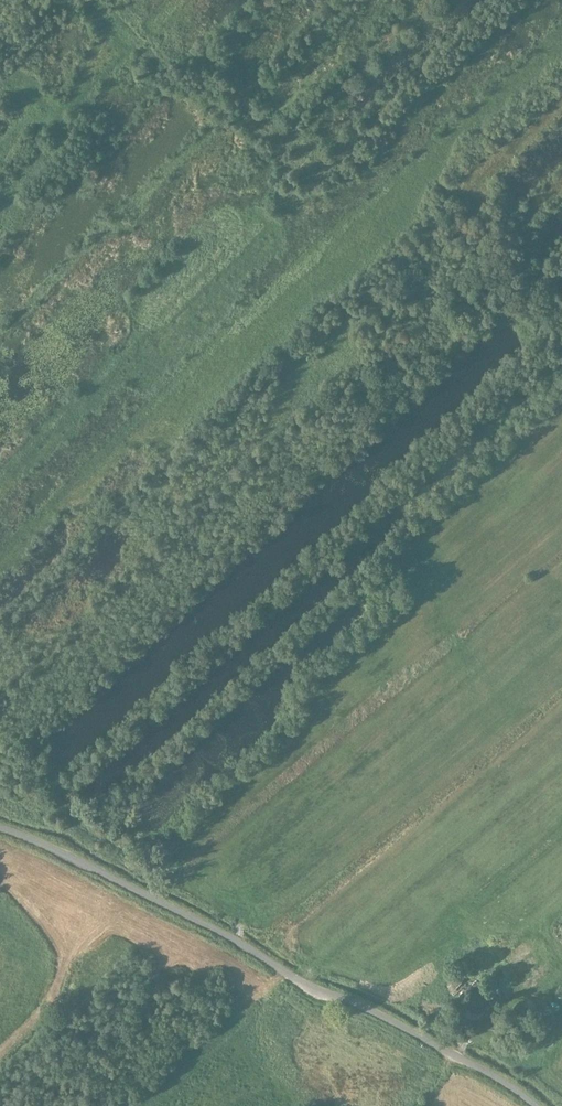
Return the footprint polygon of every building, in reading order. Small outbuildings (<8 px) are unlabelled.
[(548,835),(559,844),(561,840),(561,837),(553,829),(548,835)] [(452,996),(466,984),(459,977),(446,989),(452,996)]
